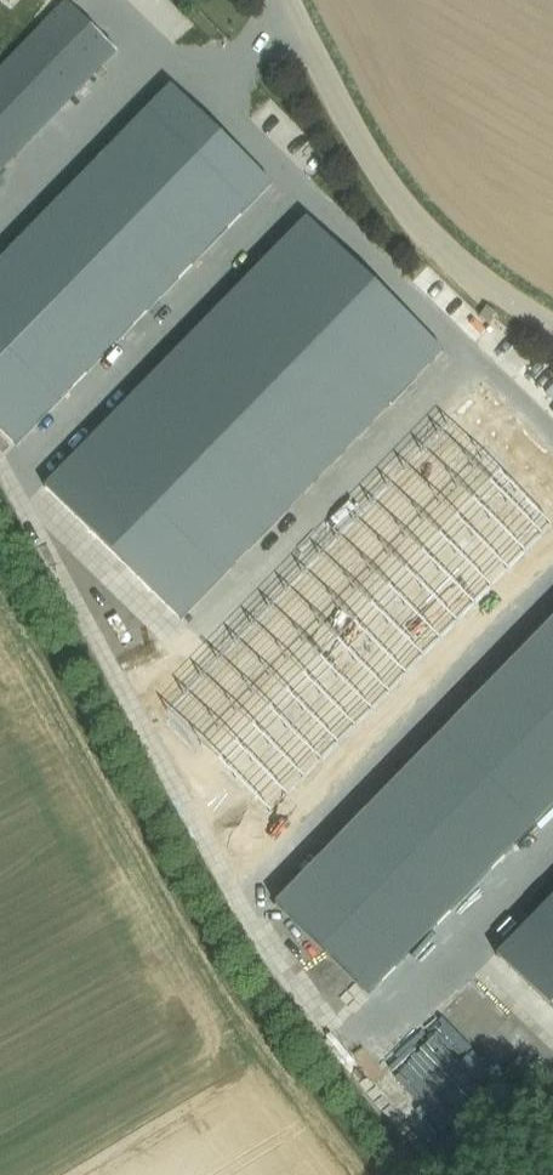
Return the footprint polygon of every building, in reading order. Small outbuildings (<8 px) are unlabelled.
[(67,1),(11,59),(62,108),(118,50),(67,1)] [(0,70),(0,104),(34,137),(62,108),(11,59),(0,70)] [(173,84),(124,135),(174,184),(223,134),(173,84)] [(6,166),(34,137),(0,104),(0,160),(6,166)] [(223,134),(174,184),(224,233),(274,183),(223,134)] [(124,135),(51,210),(101,259),(174,184),(124,135)] [(174,184),(101,259),(151,308),(224,233),(174,184)] [(51,210),(20,241),(71,291),(101,259),(51,210)] [(279,246),(252,274),(321,340),(348,312),(377,282),(308,215),(279,246)] [(0,263),(0,282),(40,322),(71,291),(20,241),(0,263)] [(101,259),(71,291),(121,339),(151,308),(101,259)] [(252,274),(225,302),(294,369),(321,340),(252,274)] [(10,353),(40,322),(0,282),(0,343),(10,353)] [(348,312),(321,340),(390,407),(417,379),(446,348),(377,282),(348,312)] [(71,291),(40,322),(90,371),(121,339),(71,291)] [(225,302),(198,330),(267,397),(294,369),(225,302)] [(40,322),(10,353),(60,402),(90,371),(40,322)] [(198,330),(171,358),(240,425),(267,397),(198,330)] [(321,340),(294,369),(363,435),(390,407),(321,340)] [(18,445),(60,402),(10,353),(0,343),(0,427),(18,445)] [(171,358),(143,387),(212,453),(240,425),(171,358)] [(294,369),(267,397),(336,463),(363,435),(294,369)] [(440,425),(535,516),(552,497),(552,457),(478,385),(440,425)] [(116,415),(89,443),(104,458),(119,472),(134,487),(149,501),(158,510),(185,481),(212,453),(143,387),(116,415)] [(267,397),(240,425),(308,491),(336,463),(267,397)] [(155,721),(123,755),(139,770),(160,790),(181,811),(201,831),(217,846),(250,812),(310,750),(391,665),(535,516),(440,425),(296,574),(215,658),(155,721)] [(240,425),(212,453),(281,519),(308,491),(240,425)] [(89,443),(46,487),(62,502),(77,517),(92,531),(106,545),(121,560),(136,574),(151,588),(166,602),(184,620),(227,576),(208,558),(193,544),(179,530),(164,515),(158,510),(149,501),(134,487),(119,472),(104,458),(89,443)] [(185,481),(158,510),(164,515),(179,530),(193,544),(208,558),(227,576),(254,548),(281,519),(212,453),(185,481)] [(497,677),(545,724),(552,715),(552,620),(543,630),(497,677)] [(452,723),(442,733),(491,780),(545,724),(497,677),(452,723)] [(491,780),(537,824),(552,808),(552,731),(545,724),(491,780)] [(442,733),(387,789),(436,836),(491,780),(442,733)] [(491,780),(436,836),(482,880),(537,824),(491,780)] [(370,807),(333,845),(382,893),(436,836),(387,789),(370,807)] [(436,836),(382,893),(427,937),(464,899),(482,880),(436,836)] [(309,869),(276,903),(326,951),(382,893),(333,845),(309,869)] [(382,893),(326,951),(371,994),(404,961),(427,937),(382,893)] [(530,921),(536,927),(552,942),(552,943),(552,898),(530,921)] [(498,955),(504,961),(520,976),(535,991),(551,1006),(552,1008),(552,943),(552,942),(536,927),(530,921),(498,955)]
